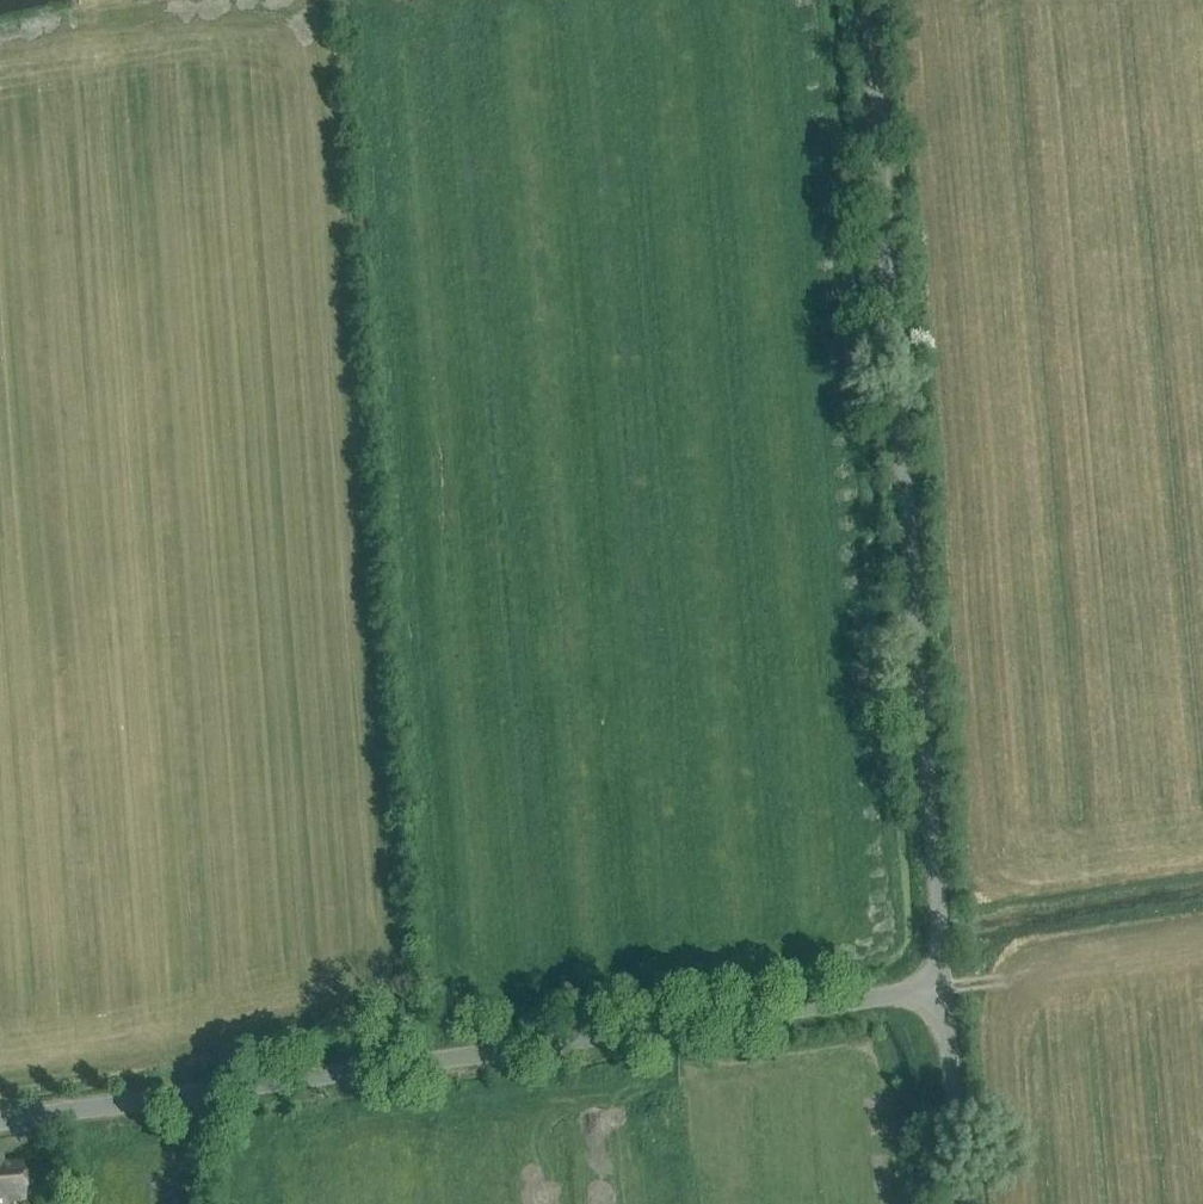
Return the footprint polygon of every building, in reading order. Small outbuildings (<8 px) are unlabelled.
[(19,1167),(0,1168),(0,1203),(1,1203),(1,1201),(22,1199),(19,1167)]
